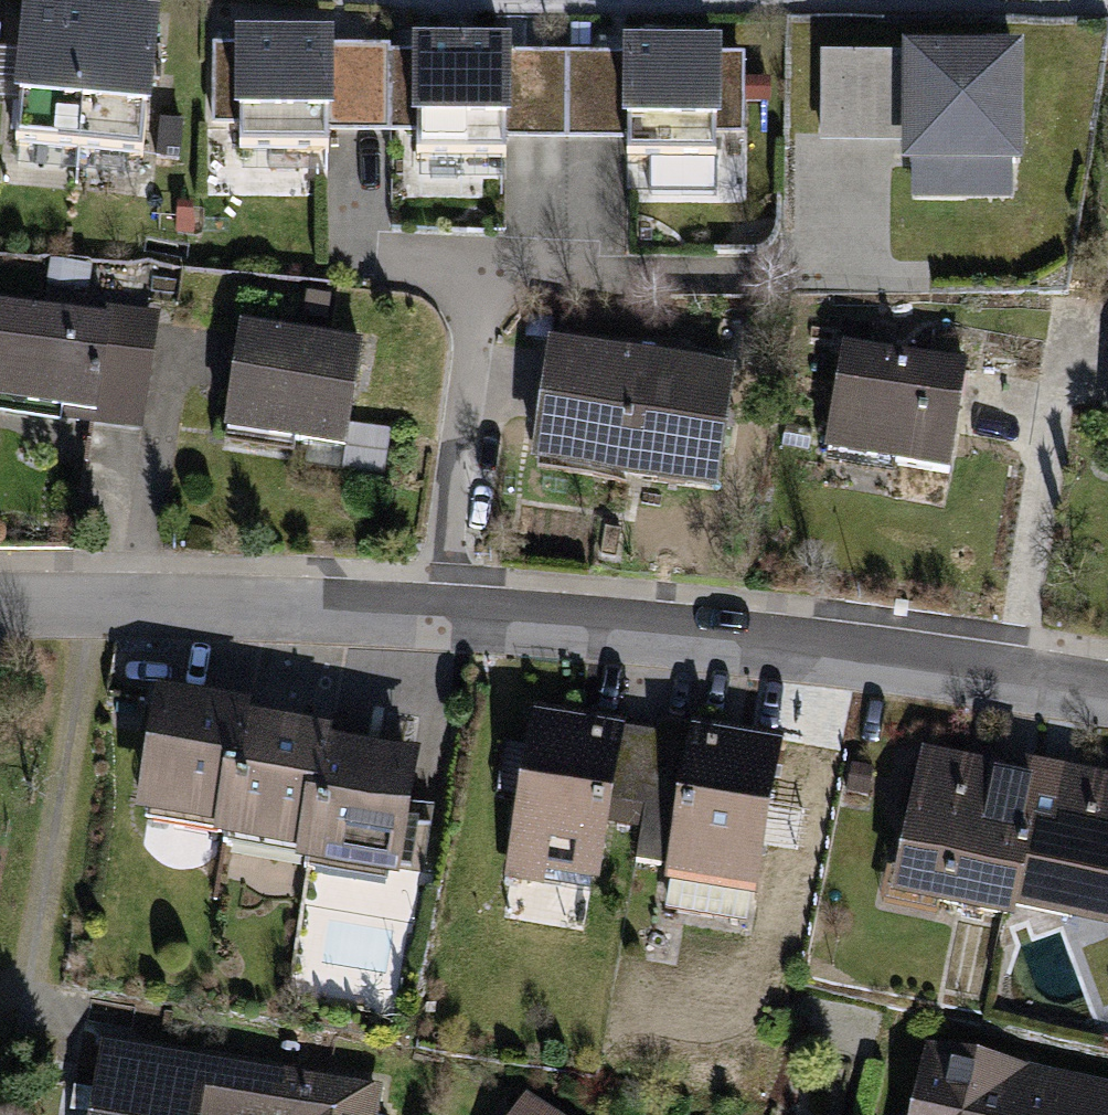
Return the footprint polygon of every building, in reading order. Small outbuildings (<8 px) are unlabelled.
[(93,9),(33,3),(21,138),(81,143),(93,9)] [(154,14),(93,9),(81,143),(142,149),(154,14)] [(328,36),(229,36),(229,117),(238,118),(238,147),(318,147),(318,120),(329,120),(328,48),(328,36)] [(506,44),(409,45),(409,53),(387,53),(388,133),(411,132),(411,160),(507,159),(507,140),(506,54),(506,44)] [(624,46),(623,54),(623,128),(627,128),(627,159),(713,159),(713,136),(742,136),(743,56),(716,56),(716,47),(624,46)] [(387,47),(328,48),(329,120),(329,133),(388,133),(387,53),(387,47)] [(1020,47),(900,47),(900,55),(900,143),(900,165),(911,165),(911,201),(1012,201),(1012,168),(1019,168),(1020,47)] [(565,54),(506,54),(507,140),(566,139),(565,54)] [(623,54),(565,54),(566,139),(623,139),(623,128),(623,54)] [(900,143),(900,55),(820,55),(819,142),(900,143)] [(769,81),(747,81),(747,105),(769,105),(769,81)] [(186,123),(161,119),(156,155),(181,159),(186,123)] [(195,204),(178,204),(177,234),(194,234),(195,204)] [(51,260),(48,284),(89,290),(93,265),(51,260)] [(332,295),(308,292),(305,320),(329,323),(332,295)] [(0,303),(0,402),(67,412),(65,422),(144,433),(161,313),(106,305),(105,317),(0,303)] [(553,320),(528,317),(526,338),(551,340),(553,320)] [(364,343),(246,325),(230,433),(345,451),(341,474),(386,481),(394,431),(351,424),(364,343)] [(729,370),(546,344),(529,464),(711,491),(729,370)] [(966,365),(842,344),(823,452),(948,473),(966,365)] [(221,830),(241,713),(243,703),(160,689),(138,815),(221,830)] [(631,723),(536,706),(507,880),(544,886),(547,872),(603,882),(614,825),(629,729),(631,723)] [(336,729),(241,713),(221,830),(220,840),(300,853),(298,865),(314,867),(334,741),(336,729)] [(788,738),(697,722),(696,729),(672,868),(669,881),(760,896),(788,738)] [(661,723),(659,734),(643,830),(637,862),(672,868),(696,729),(661,723)] [(659,734),(629,729),(614,825),(643,830),(659,734)] [(426,755),(334,741),(314,867),(401,880),(403,867),(436,873),(446,808),(418,803),(426,755)] [(1025,762),(1023,771),(921,749),(888,900),(1001,924),(1036,764),(1025,762)] [(1036,764),(1001,924),(1015,927),(1018,913),(1107,933),(1107,780),(1036,764)] [(874,769),(852,765),(846,792),(868,797),(874,769)] [(104,1042),(92,1114),(379,1114),(383,1088),(104,1042)] [(926,1048),(911,1114),(1107,1114),(1107,1088),(926,1048)] [(529,1095),(516,1114),(557,1114),(529,1095)]
